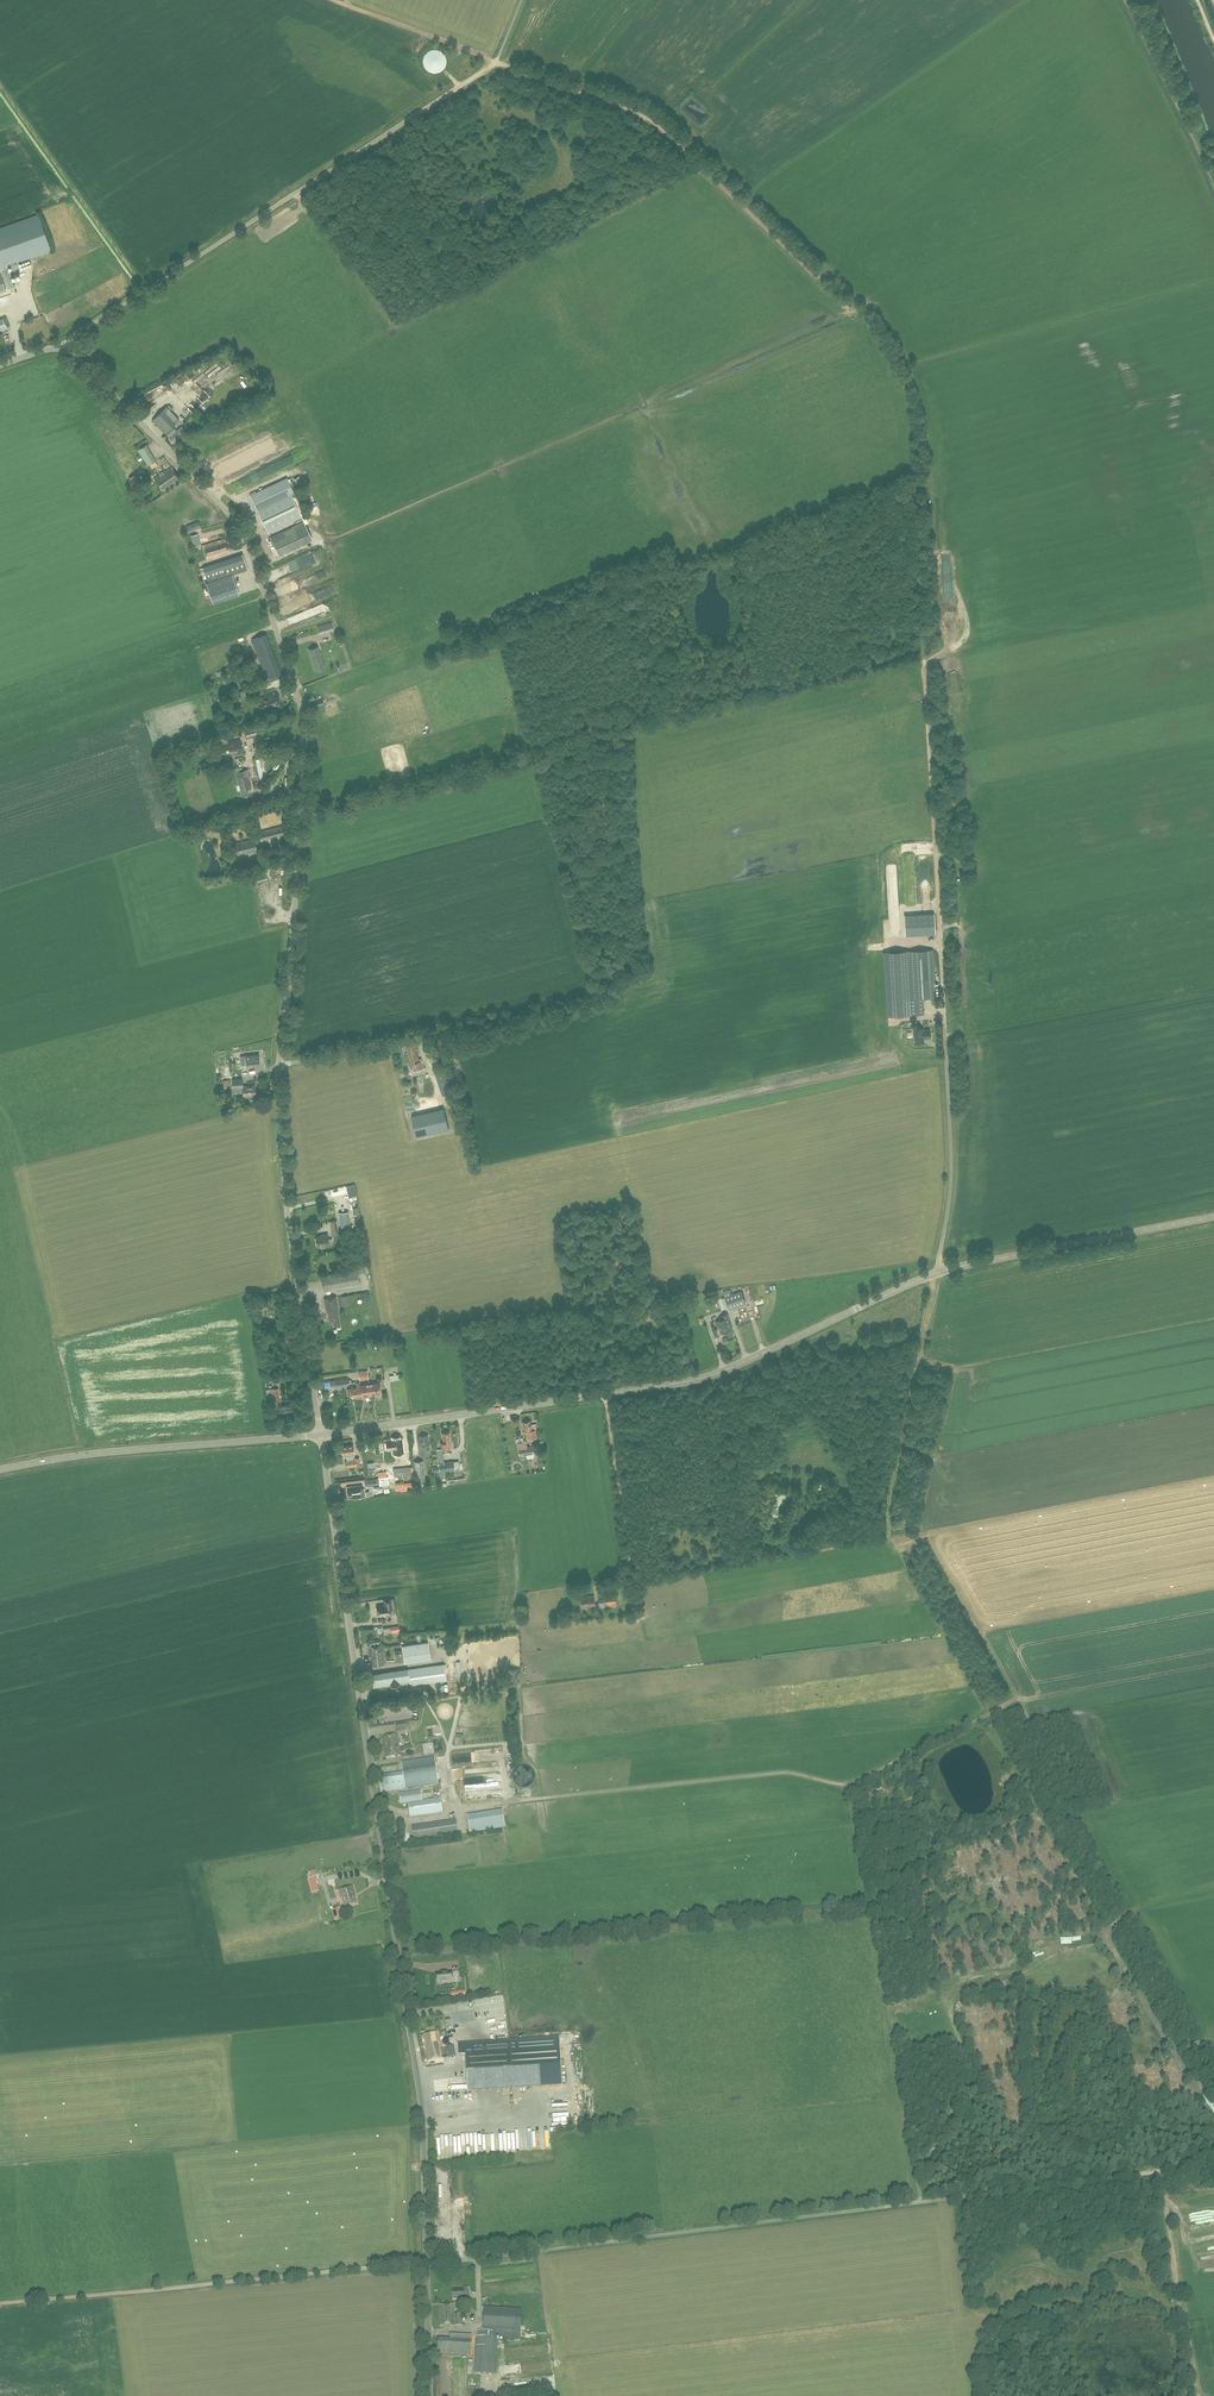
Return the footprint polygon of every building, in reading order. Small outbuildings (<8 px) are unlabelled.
[(0,228),(0,269),(1,268),(9,290),(14,288),(9,274),(16,271),(15,270),(20,268),(18,263),(50,251),(37,215),(0,228)] [(182,386),(191,381),(186,373),(177,377),(182,386)] [(174,410),(170,406),(168,408),(166,407),(152,420),(165,434),(169,437),(168,438),(173,444),(186,432),(181,426),(177,430),(173,426),(179,420),(176,417),(178,416),(176,414),(175,415),(172,412),(174,410)] [(148,466),(156,461),(146,445),(138,450),(148,466)] [(162,491),(180,479),(171,467),(153,479),(162,491)] [(268,533),(302,517),(284,480),(250,496),(268,533)] [(279,555),(312,539),(304,521),(270,537),(279,555)] [(189,532),(201,527),(198,522),(186,526),(189,532)] [(194,547),(201,545),(198,534),(191,536),(194,547)] [(207,559),(229,552),(225,539),(203,545),(207,559)] [(243,554),(203,567),(208,582),(206,583),(211,596),(216,594),(216,596),(237,589),(232,574),(248,569),(243,554)] [(295,572),(308,565),(305,560),(292,567),(295,572)] [(326,568),(295,581),(297,587),(303,584),(304,585),(307,583),(307,584),(329,575),(326,568)] [(312,608),(288,618),(292,626),(316,616),(312,608)] [(334,626),(332,620),(326,622),(328,628),(334,626)] [(269,685),(282,680),(265,634),(252,639),(269,685)] [(309,650),(315,670),(324,668),(317,647),(309,650)] [(326,653),(325,663),(336,664),(336,656),(331,655),(331,654),(326,653)] [(242,676),(241,673),(236,676),(241,687),(249,683),(245,675),(242,676)] [(261,712),(280,705),(276,692),(256,699),(261,712)] [(283,715),(292,712),(290,707),(281,710),(283,715)] [(246,739),(263,734),(260,726),(244,730),(244,733),(243,733),(245,739),(246,739)] [(232,756),(243,754),(239,740),(219,744),(223,758),(232,756)] [(202,749),(210,747),(208,741),(200,743),(202,749)] [(242,771),(242,767),(236,768),(237,772),(233,773),(237,790),(240,790),(240,791),(251,789),(248,776),(251,776),(250,768),(247,769),(247,770),(242,771)] [(262,839),(286,833),(284,825),(260,831),(262,839)] [(238,856),(257,851),(254,838),(235,843),(238,856)] [(275,860),(288,856),(286,850),(273,853),(275,860)] [(889,1016),(924,1014),(923,998),(935,997),(933,950),(885,952),(889,1016)] [(923,1030),(923,1029),(914,1029),(914,1035),(915,1035),(915,1043),(924,1042),(924,1038),(931,1038),(930,1030),(923,1030)] [(418,1060),(416,1050),(417,1050),(415,1043),(406,1046),(408,1053),(408,1052),(411,1063),(410,1063),(411,1068),(417,1067),(418,1068),(423,1067),(421,1059),(418,1060)] [(245,1065),(260,1063),(259,1054),(244,1055),(245,1065)] [(443,1096),(451,1093),(441,1064),(432,1067),(443,1096)] [(256,1075),(257,1082),(266,1080),(266,1077),(269,1077),(269,1073),(264,1074),(264,1073),(256,1075)] [(243,1086),(242,1079),(232,1080),(233,1088),(234,1092),(236,1092),(237,1093),(243,1092),(243,1096),(255,1095),(255,1085),(243,1086)] [(416,1137),(449,1130),(444,1108),(411,1116),(416,1137)] [(335,1210),(336,1219),(350,1217),(349,1208),(335,1210)] [(332,1236),(338,1235),(336,1221),(330,1222),(332,1236)] [(333,1245),(332,1238),(328,1239),(327,1234),(323,1234),(323,1236),(316,1237),(317,1247),(333,1245)] [(323,1291),(359,1285),(357,1270),(321,1276),(323,1291)] [(364,1300),(371,1298),(368,1291),(361,1293),(364,1300)] [(729,1309),(746,1304),(742,1291),(724,1297),(725,1297),(721,1299),(725,1309),(728,1308),(729,1309)] [(343,1306),(351,1305),(349,1295),(341,1297),(343,1306)] [(340,1325),(337,1310),(339,1310),(336,1296),(324,1298),(326,1312),(328,1311),(329,1321),(333,1320),(334,1326),(340,1325)] [(719,1326),(724,1324),(724,1326),(726,1325),(726,1326),(731,1325),(727,1314),(721,1316),(722,1319),(717,1321),(719,1326)] [(732,1330),(731,1325),(726,1326),(726,1325),(724,1326),(724,1324),(719,1326),(721,1333),(732,1330)] [(456,1342),(455,1334),(448,1335),(449,1342),(453,1342),(456,1342)] [(369,1384),(371,1396),(381,1395),(380,1382),(369,1384)] [(360,1389),(360,1385),(360,1383),(356,1384),(356,1388),(349,1389),(350,1390),(347,1390),(348,1396),(350,1396),(351,1397),(358,1396),(358,1398),(362,1397),(361,1397),(363,1396),(363,1394),(362,1392),(364,1392),(364,1393),(365,1393),(365,1388),(360,1389)] [(362,1398),(371,1396),(369,1384),(360,1385),(360,1389),(365,1388),(365,1393),(364,1393),(364,1392),(362,1392),(363,1394),(363,1396),(361,1397),(362,1397),(362,1398)] [(274,1401),(279,1401),(278,1388),(265,1389),(266,1401),(270,1401),(274,1401)] [(279,1414),(292,1413),(291,1404),(278,1405),(279,1414)] [(527,1439),(531,1438),(537,1437),(536,1430),(532,1430),(530,1421),(523,1422),(524,1432),(526,1432),(527,1439)] [(441,1449),(450,1448),(449,1442),(451,1442),(449,1432),(442,1433),(443,1443),(441,1443),(441,1449)] [(420,1455),(430,1454),(429,1445),(428,1435),(419,1436),(420,1445),(419,1445),(420,1455)] [(403,1452),(402,1444),(402,1443),(401,1438),(392,1439),(392,1440),(386,1441),(387,1449),(393,1448),(393,1449),(394,1453),(397,1453),(403,1452)] [(354,1456),(353,1444),(342,1446),(342,1451),(341,1451),(342,1454),(343,1454),(343,1455),(344,1455),(345,1457),(354,1456)] [(521,1455),(534,1454),(533,1446),(520,1448),(521,1455)] [(440,1472),(443,1471),(454,1470),(453,1461),(444,1463),(441,1449),(437,1450),(440,1472)] [(346,1467),(360,1465),(359,1458),(354,1458),(355,1460),(345,1461),(346,1467)] [(415,1482),(425,1481),(423,1460),(414,1461),(415,1482)] [(410,1467),(393,1468),(394,1476),(411,1474),(415,1473),(414,1467),(410,1467)] [(364,1480),(365,1486),(388,1483),(387,1476),(378,1478),(379,1478),(364,1480)] [(404,1483),(404,1481),(395,1482),(396,1491),(400,1490),(400,1491),(404,1491),(404,1490),(414,1489),(414,1484),(412,1484),(412,1482),(404,1483)] [(362,1489),(362,1485),(359,1486),(347,1487),(348,1495),(353,1495),(353,1500),(366,1498),(365,1493),(364,1489),(362,1489)] [(611,1596),(611,1592),(598,1594),(599,1605),(600,1608),(617,1605),(616,1595),(611,1596)] [(582,1608),(595,1606),(594,1596),(586,1596),(586,1597),(581,1598),(582,1608)] [(378,1616),(390,1614),(389,1610),(392,1609),(390,1598),(383,1599),(384,1605),(377,1606),(378,1616)] [(384,1634),(391,1633),(400,1632),(399,1626),(391,1628),(391,1631),(383,1632),(384,1634)] [(404,1663),(431,1659),(428,1641),(401,1645),(404,1663)] [(385,1664),(382,1644),(368,1646),(369,1657),(370,1657),(372,1666),(385,1664)] [(410,1685),(446,1680),(444,1664),(372,1675),(374,1687),(409,1682),(410,1685)] [(397,1732),(407,1731),(406,1722),(395,1724),(397,1732)] [(400,1749),(404,1748),(404,1747),(399,1748),(397,1735),(383,1737),(386,1751),(390,1751),(390,1750),(392,1749),(393,1750),(394,1750),(394,1749),(395,1749),(395,1750),(400,1749)] [(436,1751),(435,1743),(426,1744),(426,1752),(436,1751)] [(390,1751),(386,1751),(387,1757),(400,1755),(400,1752),(404,1751),(404,1748),(400,1749),(395,1750),(395,1749),(394,1749),(394,1750),(393,1750),(392,1749),(390,1750),(390,1751)] [(381,1793),(438,1784),(434,1757),(402,1762),(403,1774),(379,1777),(381,1793)] [(532,1778),(520,1778),(521,1787),(532,1786),(532,1778)] [(408,1803),(410,1817),(442,1812),(440,1798),(422,1801),(421,1790),(399,1794),(401,1804),(408,1803)] [(469,1814),(472,1833),(507,1827),(505,1809),(469,1814)] [(414,1841),(458,1835),(456,1820),(412,1826),(414,1841)] [(318,1891),(314,1877),(308,1879),(312,1893),(318,1891)] [(355,1902),(352,1894),(354,1894),(351,1886),(338,1891),(341,1898),(342,1898),(345,1906),(355,1902)] [(339,1908),(332,1910),(335,1920),(342,1918),(339,1908)] [(446,1972),(436,1973),(437,1984),(445,1983),(446,1984),(453,1983),(452,1971),(446,1972)] [(1145,2027),(1150,2024),(1145,2017),(1140,2021),(1145,2027)] [(443,2057),(448,2056),(449,2057),(456,2056),(454,2046),(441,2048),(439,2032),(423,2035),(428,2061),(443,2058),(443,2057)] [(559,2037),(466,2043),(458,2044),(459,2055),(466,2055),(468,2090),(562,2084),(560,2049),(559,2037)] [(507,2152),(503,2135),(495,2137),(500,2155),(504,2154),(504,2153),(507,2152)] [(453,2299),(465,2298),(465,2297),(469,2297),(469,2288),(464,2288),(464,2289),(453,2290),(453,2299)] [(454,2314),(454,2305),(439,2305),(440,2326),(462,2325),(462,2313),(454,2314)] [(514,2338),(514,2337),(516,2309),(484,2307),(482,2335),(482,2336),(514,2338)] [(494,2374),(496,2337),(477,2336),(475,2373),(494,2374)] [(470,2354),(471,2341),(450,2340),(450,2339),(439,2338),(438,2352),(470,2354)]
